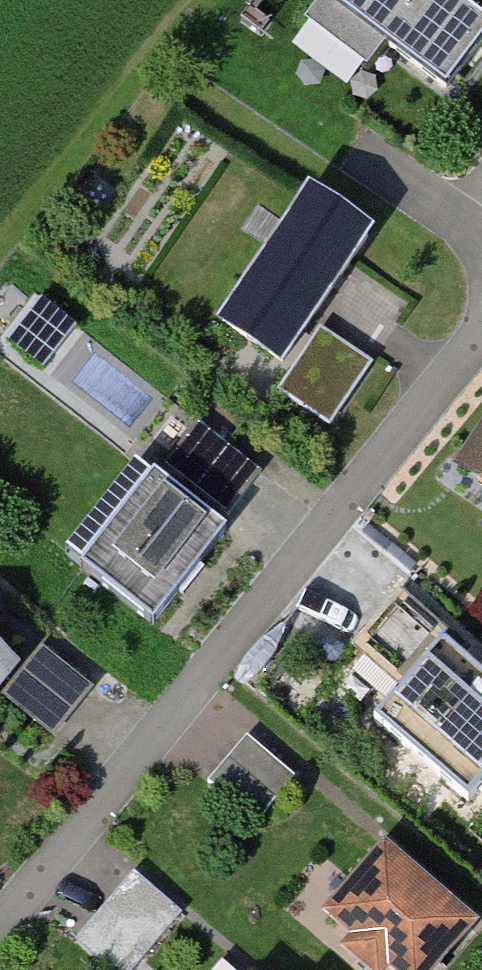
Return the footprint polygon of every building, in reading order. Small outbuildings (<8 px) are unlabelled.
[(336,4),(444,84),(481,32),(481,0),(339,0),(336,4)] [(368,237),(307,195),(221,320),(282,362),(368,237)] [(22,342),(59,354),(73,313),(36,301),(22,342)] [(317,335),(279,391),(330,425),(368,369),(317,335)] [(262,471),(207,429),(173,472),(228,515),(262,471)] [(467,464),(481,475),(481,441),(467,464)] [(80,567),(152,624),(225,531),(153,474),(80,567)] [(374,720),(468,801),(481,786),(481,675),(442,641),(449,634),(400,593),(354,646),(402,687),(374,720)] [(89,686),(42,648),(2,697),(50,735),(89,686)] [(12,665),(0,655),(0,681),(12,665)] [(293,777),(246,741),(209,790),(257,825),(293,777)] [(384,854),(331,915),(359,939),(350,950),(372,969),(382,969),(386,965),(393,969),(430,969),(468,926),(384,854)] [(78,942),(110,969),(135,969),(183,914),(136,874),(78,942)]
